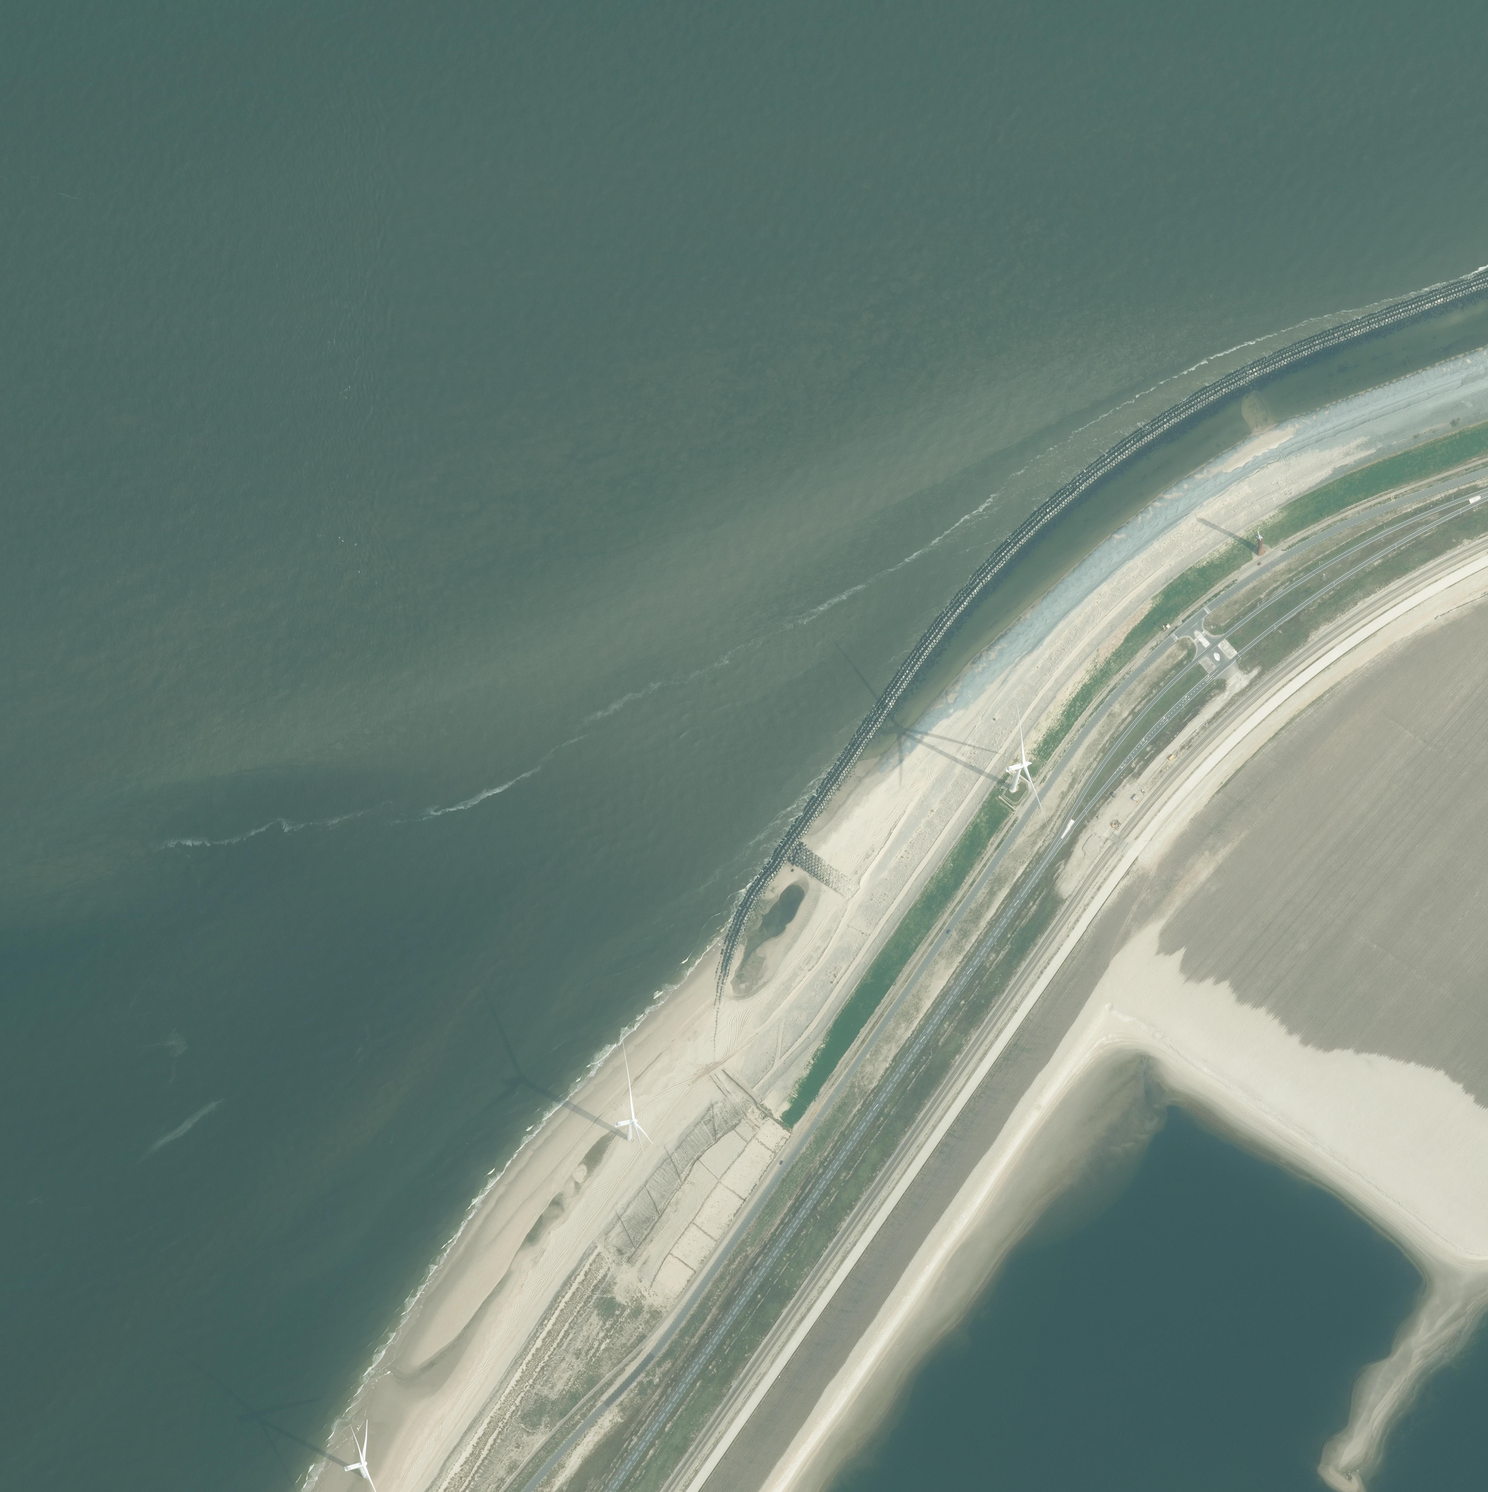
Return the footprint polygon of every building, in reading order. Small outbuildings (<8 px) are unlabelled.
[(353,1478),(353,1479),(353,1480),(353,1481),(353,1482),(354,1482),(354,1483),(354,1484),(355,1484),(355,1485),(356,1485),(356,1486),(357,1486),(358,1487),(359,1487),(360,1487),(361,1487),(362,1487),(363,1487),(364,1487),(365,1487),(365,1486),(366,1486),(367,1486),(367,1485),(368,1485),(368,1484),(369,1483),(369,1482),(369,1481),(370,1481),(370,1480),(370,1479),(370,1478),(370,1477),(369,1476),(369,1475),(369,1474),(368,1474),(368,1473),(367,1473),(367,1472),(366,1472),(365,1471),(364,1471),(363,1471),(363,1470),(362,1470),(361,1470),(360,1470),(360,1471),(359,1471),(358,1471),(357,1471),(357,1472),(356,1472),(356,1473),(355,1473),(355,1474),(354,1474),(354,1475),(353,1476),(353,1477),(353,1478)]
